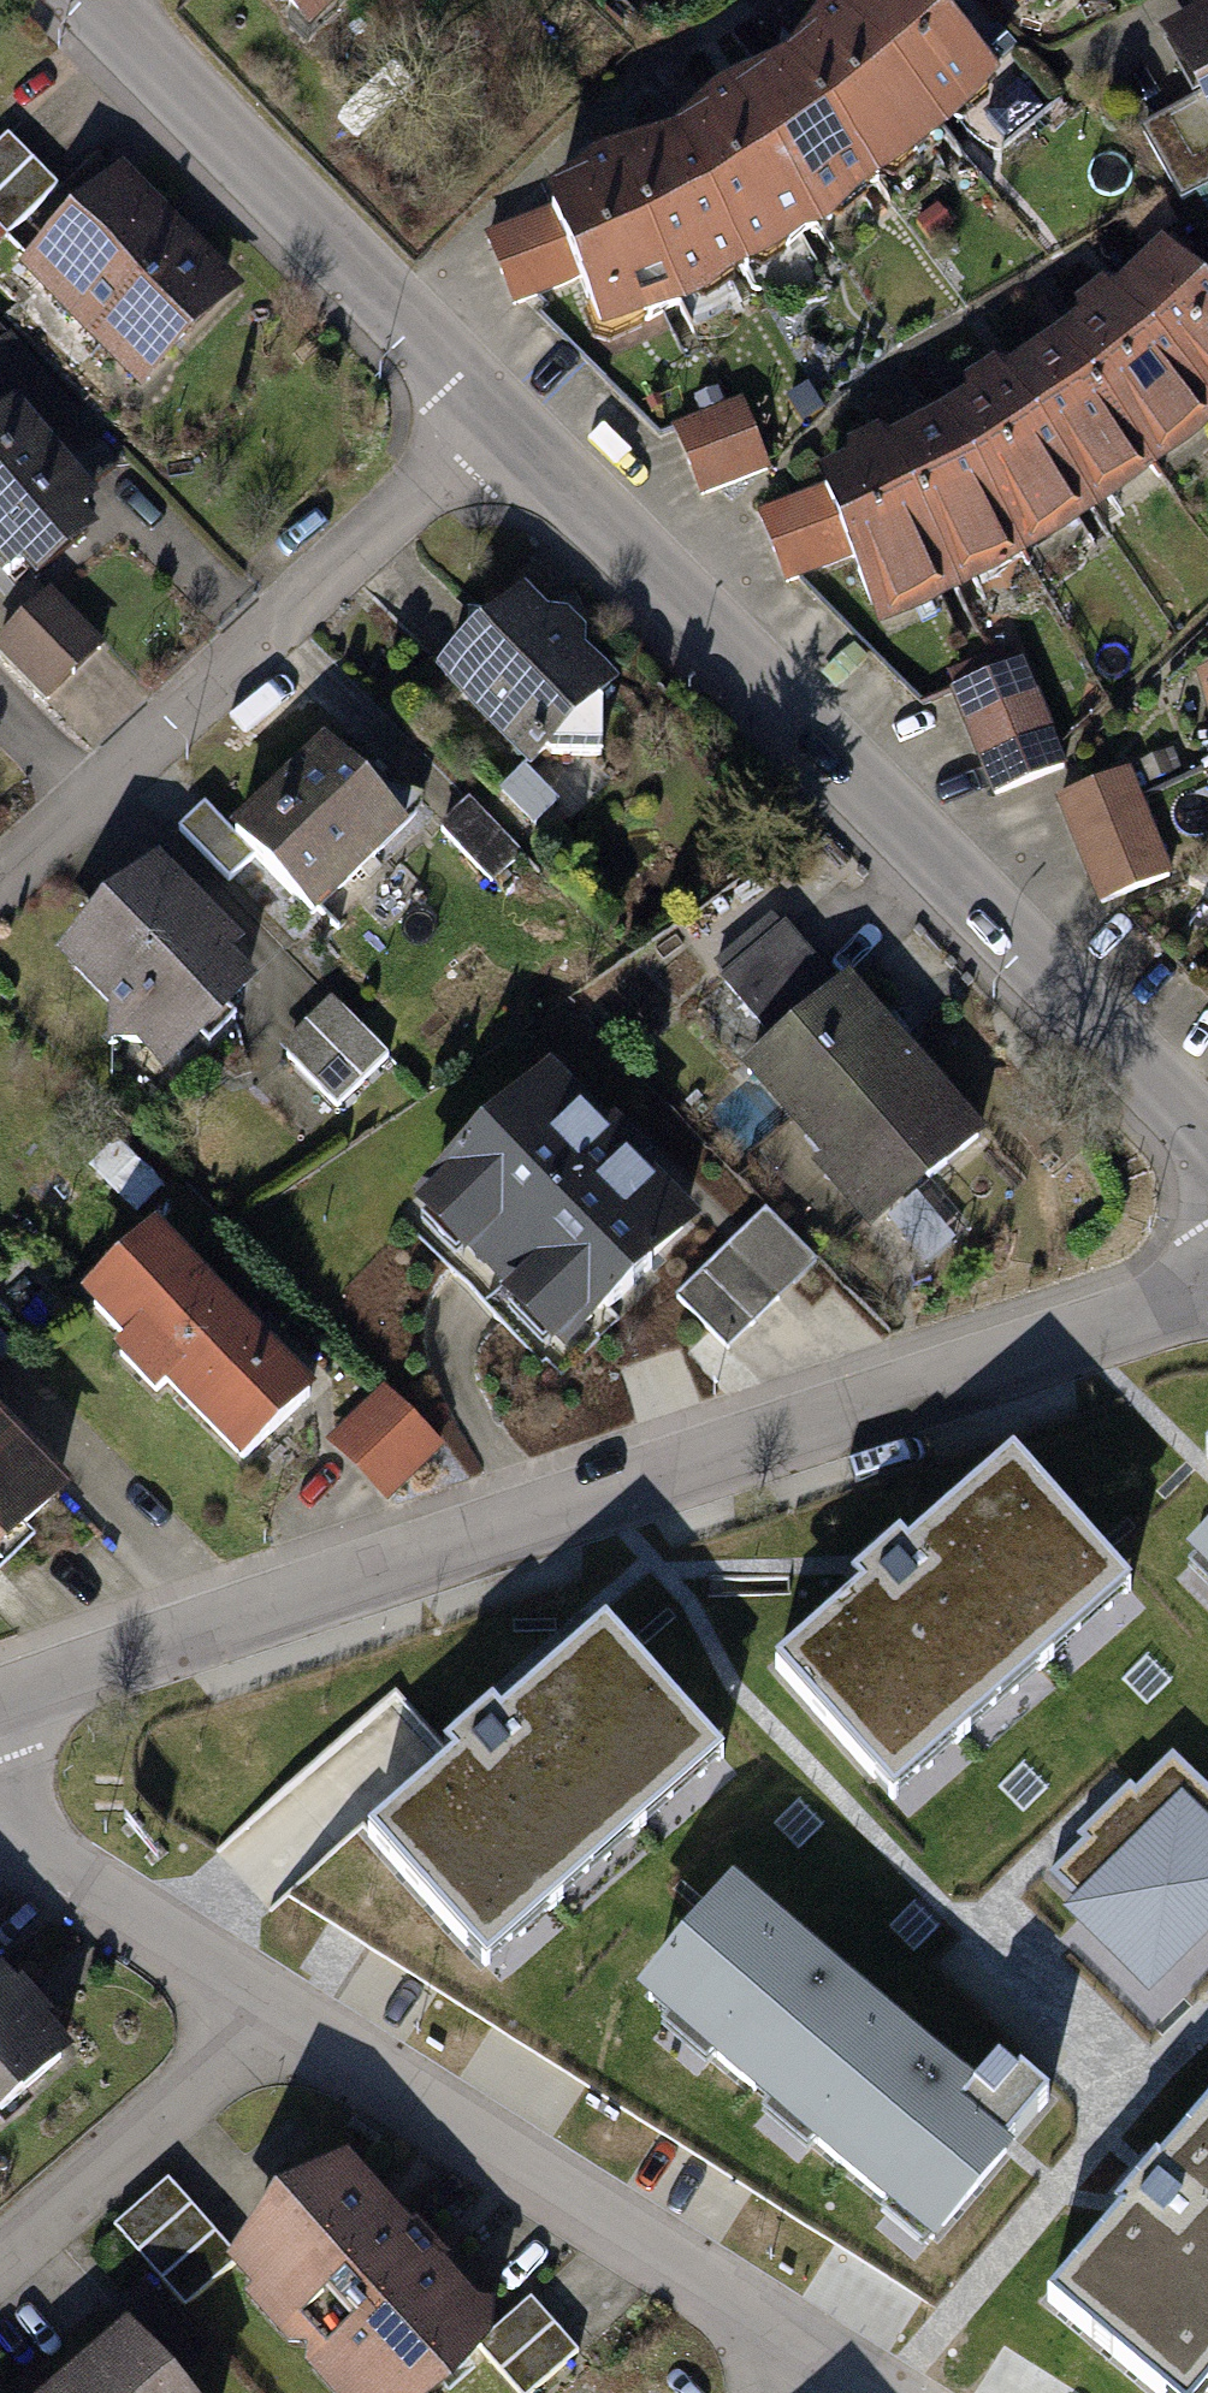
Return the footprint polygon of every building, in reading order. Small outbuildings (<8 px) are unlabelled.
[(312,28),(340,0),(284,0),(312,28)] [(558,209),(586,283),(600,332),(754,265),(881,180),(996,78),(935,0),(857,0),(802,35),(815,53),(695,121),(701,141),(558,209)] [(1176,31),(1207,92),(1207,14),(1176,31)] [(1147,127),(1183,195),(1207,182),(1207,95),(1147,127)] [(0,133),(0,228),(8,235),(62,180),(7,127),(0,133)] [(248,278),(132,167),(40,263),(156,374),(248,278)] [(558,209),(492,234),(520,307),(586,283),(558,209)] [(834,485),(861,559),(887,614),(1047,540),(1174,452),(1207,422),(1207,287),(1185,261),(1055,363),(924,442),(834,485)] [(50,597),(127,532),(103,504),(130,482),(0,330),(0,539),(50,597)] [(754,397),(687,420),(711,492),(778,470),(754,397)] [(834,485),(767,510),(794,583),(861,559),(834,485)] [(632,675),(534,578),(447,665),(544,762),(632,675)] [(0,638),(0,646),(53,698),(99,651),(42,595),(0,638)] [(1034,656),(953,685),(994,798),(1075,770),(1034,656)] [(411,831),(326,744),(237,830),(256,850),(322,917),(411,831)] [(1143,772),(1068,800),(1108,908),(1183,879),(1143,772)] [(204,797),(178,823),(229,875),(256,850),(237,830),(204,797)] [(442,829),(491,880),(520,852),(471,801),(442,829)] [(64,950),(109,997),(114,1042),(159,1048),(173,1064),(255,985),(228,957),(243,943),(161,858),(64,950)] [(842,983),(791,926),(726,984),(777,1041),(842,983)] [(994,1120),(859,968),(842,983),(777,1041),(753,1062),(837,1155),(825,1166),(876,1224),(994,1120)] [(307,970),(274,1012),(299,1032),(332,990),(307,970)] [(399,1057),(342,999),(292,1048),(348,1106),(399,1057)] [(703,1221),(551,1070),(429,1192),(581,1343),(703,1221)] [(829,1256),(776,1201),(686,1289),(739,1344),(829,1256)] [(318,1384),(155,1222),(81,1297),(244,1458),(318,1384)] [(15,1338),(0,1323),(0,1353),(15,1338)] [(455,1450),(393,1391),(339,1446),(402,1506),(455,1450)] [(72,1491),(0,1420),(0,1563),(72,1491)] [(764,1675),(891,1817),(1149,1589),(1022,1446),(764,1675)] [(1185,1540),(1207,1563),(1207,1518),(1185,1540)] [(734,1764),(611,1627),(361,1850),(484,1987),(734,1764)] [(1145,2016),(1207,1954),(1207,1829),(1182,1802),(1056,1927),(1145,2016)] [(971,2097),(742,1901),(644,2015),(930,2260),(1054,2115),(997,2066),(971,2097)] [(0,1969),(0,2113),(73,2042),(0,1969)] [(1148,2392),(1206,2392),(1207,2391),(1207,2111),(1027,2294),(1148,2392)] [(371,2168),(255,2267),(363,2392),(420,2392),(486,2337),(503,2323),(371,2168)] [(244,2251),(174,2172),(117,2222),(187,2301),(244,2251)] [(541,2290),(503,2323),(486,2337),(532,2390),(587,2343),(541,2290)] [(130,2327),(53,2392),(186,2392),(130,2327)]
